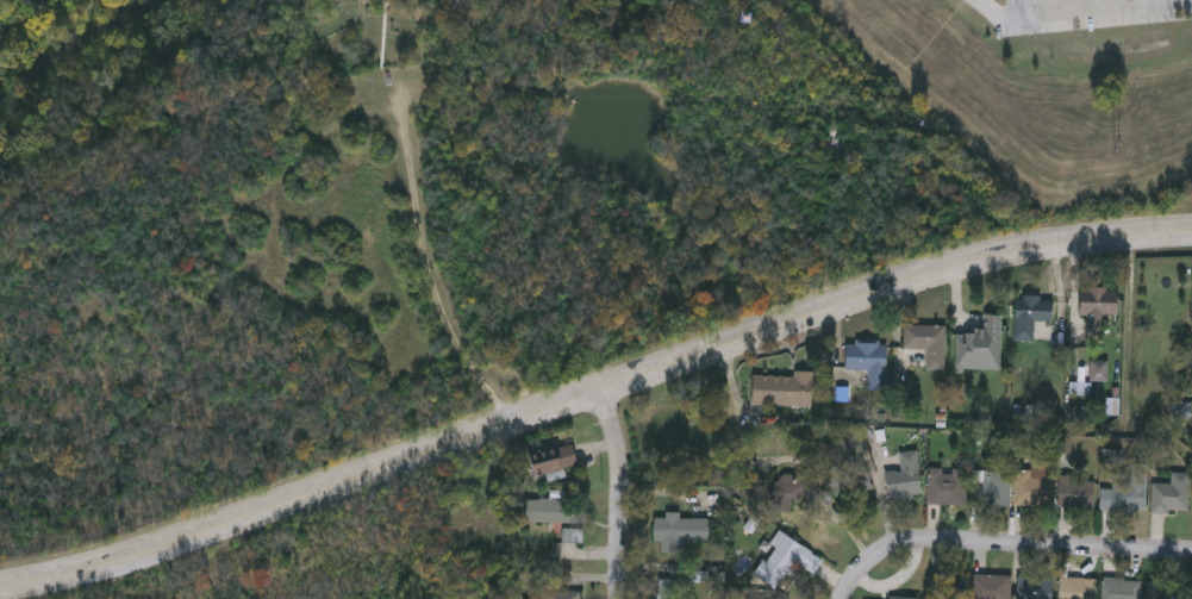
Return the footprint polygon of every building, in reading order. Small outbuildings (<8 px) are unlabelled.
[(1117,316),(1104,314),(1103,337),(1086,336),(1086,316),(1079,316),(1079,287),(1117,288),(1117,316)] [(1051,295),(1051,322),(1034,320),(1032,342),(1013,341),(1015,295),(1051,295)] [(999,369),(955,368),(955,332),(982,332),(982,314),(999,314),(999,369)] [(944,370),(925,370),(925,348),(903,348),(903,325),(944,325),(944,370)] [(866,389),(866,368),(843,368),(843,342),(886,342),(886,389),(866,389)] [(1090,380),(1090,361),(1106,361),(1106,380),(1090,380)] [(810,372),(810,406),(749,406),(749,375),(791,375),(791,372),(810,372)] [(529,447),(530,451),(572,445),(575,469),(519,478),(514,449),(529,447)] [(885,498),(885,473),(899,472),(898,453),(917,451),(918,497),(885,498)] [(1051,506),(1013,507),(1012,472),(1031,470),(1030,462),(1043,461),(1044,478),(1050,478),(1051,506)] [(1147,464),(1146,511),(1099,510),(1100,487),(1129,487),(1130,463),(1147,464)] [(873,489),(840,507),(822,475),(835,468),(838,475),(859,464),(873,489)] [(965,505),(928,505),(928,468),(965,468),(965,505)] [(772,483),(774,469),(815,476),(810,499),(792,495),(790,508),(747,500),(750,480),(772,483)] [(969,507),(969,470),(1007,470),(1007,507),(969,507)] [(1188,513),(1152,513),(1152,482),(1169,482),(1169,473),(1188,473),(1188,513)] [(1059,510),(1059,479),(1092,479),(1092,510),(1059,510)] [(582,524),(520,522),(522,499),(582,501),(582,524)] [(706,518),(706,543),(684,543),(684,554),(660,554),(660,542),(650,542),(650,518),(706,518)] [(580,531),(580,543),(562,542),(562,530),(580,531)] [(751,574),(776,532),(822,560),(813,575),(792,562),(775,589),(751,574)] [(963,574),(963,598),(928,598),(928,574),(963,574)] [(1010,575),(1010,598),(971,598),(971,575),(1010,575)] [(686,579),(685,598),(652,598),(653,578),(686,579)] [(1050,578),(1050,598),(1017,598),(1017,578),(1050,578)] [(1094,579),(1094,598),(1057,598),(1057,579),(1094,579)] [(1140,580),(1139,598),(1101,598),(1101,580),(1140,580)] [(1177,582),(1176,598),(1146,598),(1147,582),(1177,582)]
